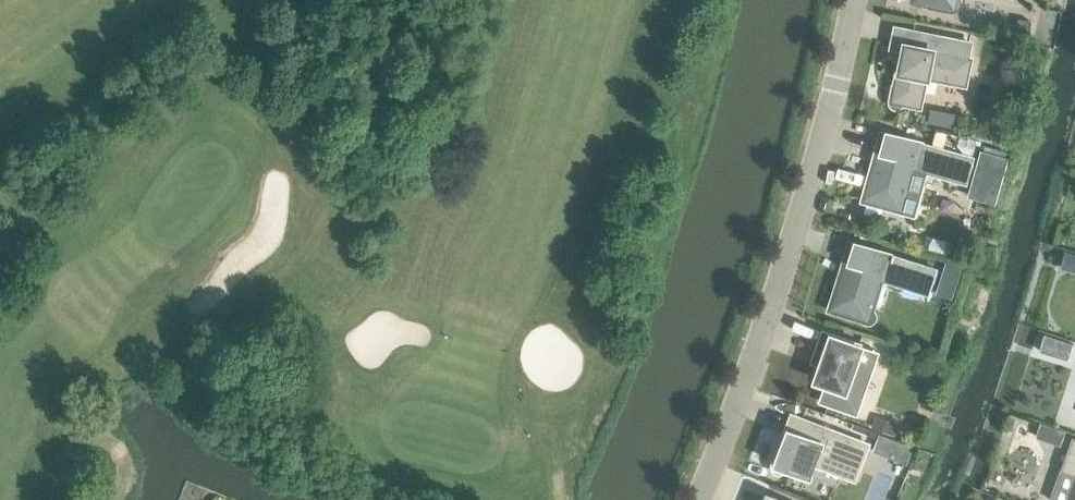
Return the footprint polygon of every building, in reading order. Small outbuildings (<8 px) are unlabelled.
[(1018,18),(1016,31),(1029,33),(1031,20),(1018,18)] [(970,42),(911,31),(908,46),(905,46),(902,59),(900,59),(895,84),(892,84),(889,100),(889,103),(891,106),(894,108),(898,108),(901,106),(903,103),(919,106),(925,76),(964,84),(969,58),(966,58),(970,42)] [(930,108),(928,120),(937,122),(939,110),(930,108)] [(886,133),(877,164),(874,163),(864,199),(885,205),(884,207),(900,212),(904,212),(907,210),(909,207),(909,203),(907,200),(904,198),(912,168),(965,183),(973,157),(886,133)] [(981,150),(968,196),(995,203),(1008,157),(981,150)] [(954,247),(951,256),(974,263),(980,245),(964,239),(956,248),(954,247)] [(855,243),(845,274),(841,272),(830,308),(850,314),(850,317),(866,323),(870,323),(874,321),(875,318),(876,314),(874,311),(871,308),(880,279),(927,294),(935,268),(855,243)] [(1059,266),(1074,271),(1074,270),(1074,252),(1064,249),(1059,266)] [(816,350),(826,353),(817,379),(827,382),(820,400),(855,412),(875,352),(858,346),(859,344),(822,331),(816,350)] [(1044,333),(1039,350),(1049,354),(1055,337),(1044,333)] [(857,470),(867,443),(795,416),(789,430),(787,430),(780,448),(777,447),(771,463),(771,467),(772,470),(775,472),(779,473),(783,471),(785,468),(808,477),(813,462),(857,470)] [(876,416),(872,427),(893,434),(897,423),(876,416)] [(1040,422),(1036,436),(1060,444),(1065,431),(1040,422)] [(878,433),(872,450),(892,458),(899,441),(878,433)] [(1072,436),(1060,470),(1074,475),(1074,437),(1072,436)]
